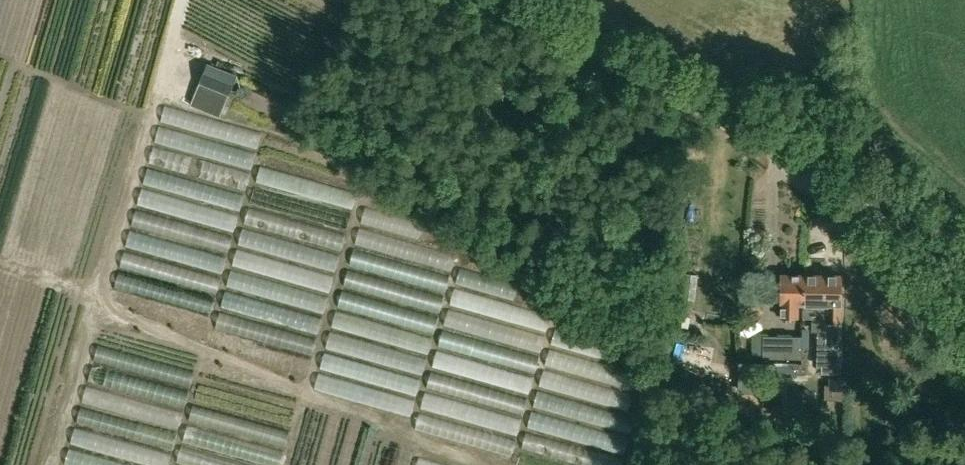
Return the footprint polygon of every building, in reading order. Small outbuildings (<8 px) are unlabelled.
[(220,116),(237,76),(208,64),(191,104),(220,116)] [(171,126),(149,216),(170,221),(173,205),(178,206),(183,184),(188,185),(184,202),(205,207),(209,191),(233,197),(233,198),(251,203),(255,184),(259,185),(268,150),(171,126)] [(136,263),(127,302),(220,324),(227,296),(215,293),(212,306),(201,303),(206,282),(234,289),(238,271),(139,248),(135,263),(136,263)] [(459,315),(469,277),(372,253),(369,266),(365,265),(359,288),(363,288),(360,304),(401,314),(399,324),(353,313),(350,326),(441,348),(445,333),(452,335),(457,314),(459,315)] [(804,305),(805,276),(781,275),(781,305),(782,305),(782,318),(795,318),(795,305),(804,305)] [(828,276),(805,276),(804,305),(813,306),(813,319),(812,332),(818,332),(817,367),(841,367),(842,322),(830,321),(830,319),(827,318),(828,306),(828,276)] [(333,330),(337,318),(242,286),(237,299),(333,330)] [(245,343),(249,334),(231,326),(227,335),(245,343)] [(560,369),(563,340),(518,336),(517,350),(500,348),(498,363),(560,369)] [(802,337),(763,336),(763,358),(802,359),(802,337)] [(843,378),(833,378),(833,385),(829,385),(829,397),(843,398),(843,378)] [(471,464),(532,464),(547,411),(529,406),(521,437),(476,425),(471,445),(437,436),(432,455),(471,464)]
